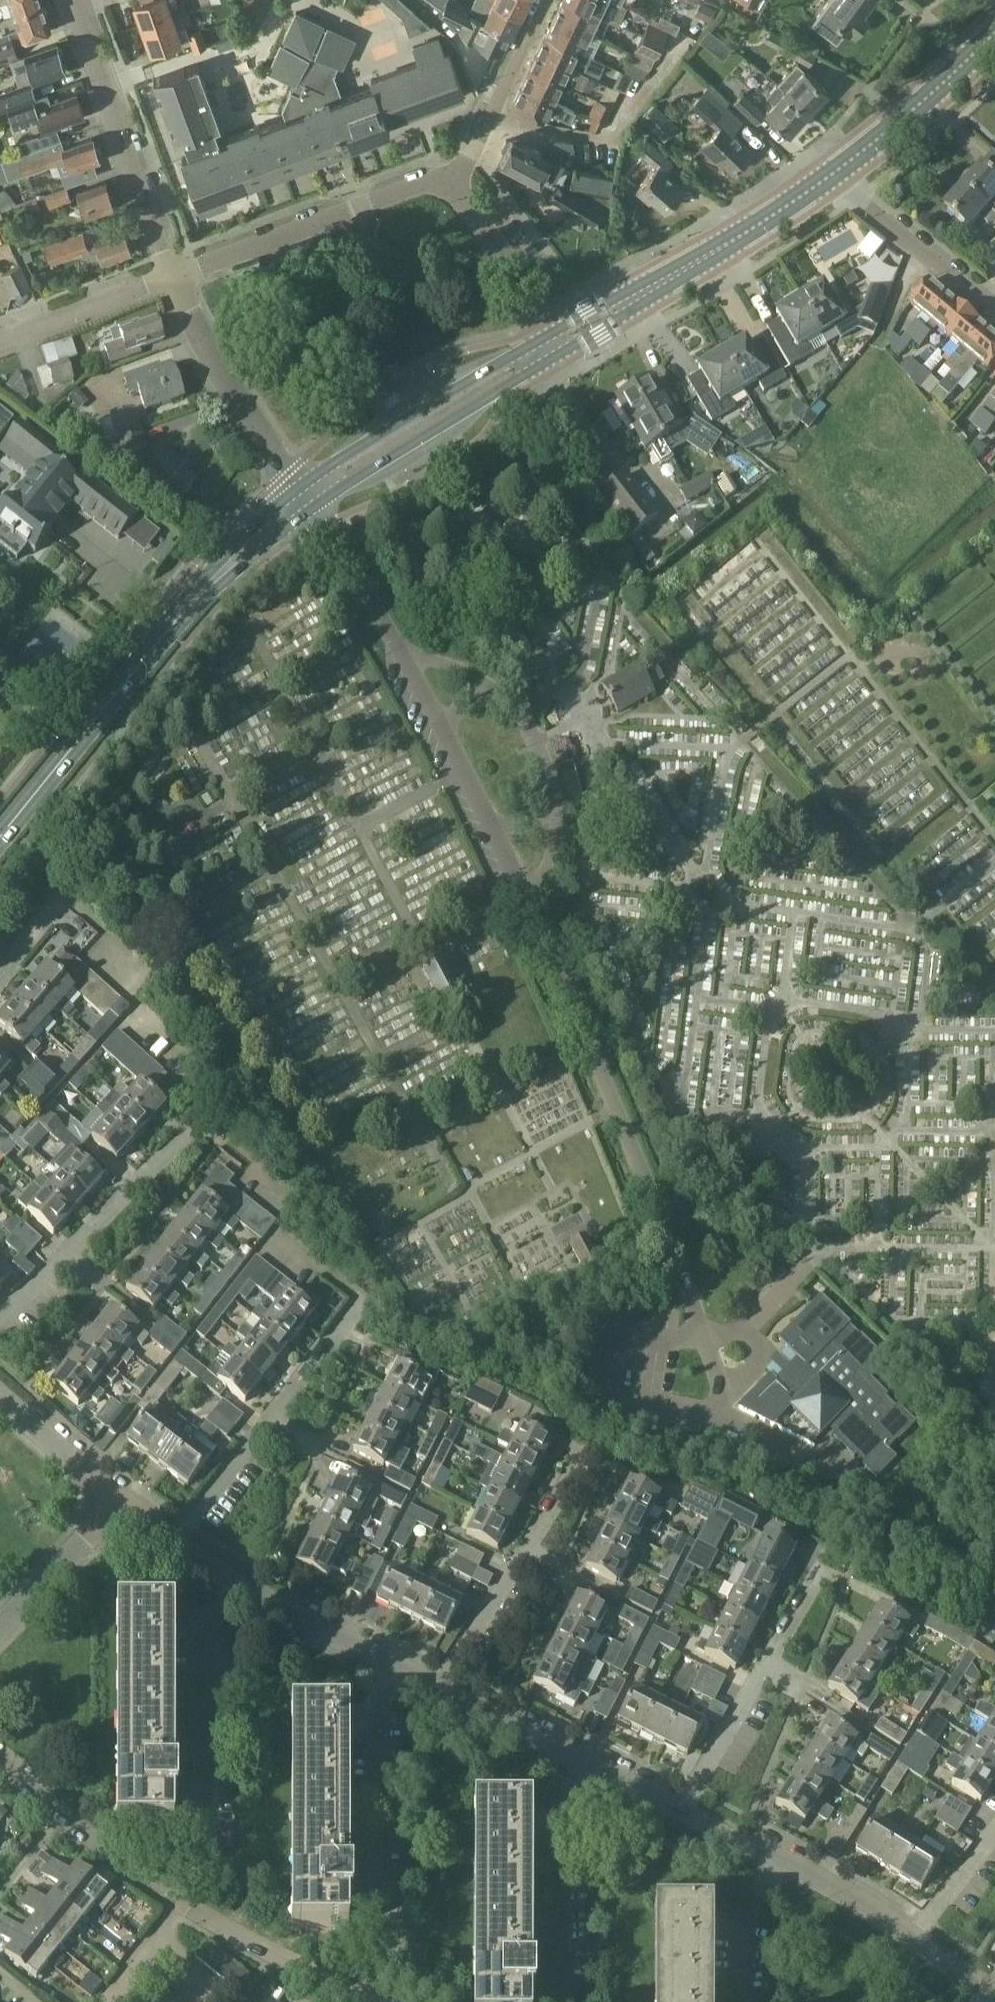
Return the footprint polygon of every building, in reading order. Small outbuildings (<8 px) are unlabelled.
[(13,15),(42,6),(40,1),(40,0),(8,0),(13,15)] [(171,16),(167,6),(176,3),(174,0),(139,0),(140,3),(134,4),(142,26),(171,16)] [(246,14),(257,11),(254,0),(243,0),(246,14)] [(431,27),(401,0),(383,0),(402,16),(409,36),(431,27)] [(474,15),(468,12),(469,9),(451,0),(446,0),(442,8),(465,18),(459,30),(473,41),(501,55),(511,33),(484,20),(474,15)] [(469,9),(468,12),(511,33),(520,16),(491,0),(473,0),(469,9)] [(493,1),(520,16),(527,0),(494,0),(493,1)] [(599,15),(569,0),(562,0),(554,16),(590,33),(594,25),(599,15)] [(605,0),(569,0),(599,15),(604,5),(603,4),(605,0)] [(867,19),(862,16),(874,0),(837,0),(825,15),(849,34),(851,30),(856,34),(867,19)] [(18,29),(9,32),(12,40),(13,42),(22,39),(22,40),(50,30),(45,18),(45,17),(42,8),(42,7),(42,6),(13,15),(18,29)] [(190,154),(181,157),(200,207),(227,196),(224,189),(390,127),(387,121),(464,93),(448,51),(445,52),(439,37),(412,48),(418,62),(372,79),(374,86),(331,102),(330,99),(328,100),(325,92),(350,39),(297,14),(273,67),(314,86),(320,103),(304,108),(306,111),(260,128),(259,124),(228,136),(229,140),(222,142),(216,126),(223,124),(210,90),(218,87),(215,78),(207,81),(198,61),(154,76),(178,140),(184,138),(190,154)] [(666,30),(671,21),(660,15),(655,25),(666,30)] [(171,16),(142,26),(151,50),(157,48),(159,53),(172,48),(170,43),(188,37),(184,26),(175,29),(171,16)] [(586,41),(590,33),(554,16),(546,34),(582,52),(586,41)] [(666,30),(655,25),(647,21),(640,34),(661,44),(667,31),(666,30)] [(671,21),(666,30),(667,31),(675,35),(680,25),(671,21)] [(201,29),(188,34),(194,51),(207,46),(201,29)] [(710,32),(700,45),(707,50),(717,38),(710,32)] [(582,52),(546,34),(537,52),(569,67),(573,58),(586,64),(585,68),(600,75),(605,63),(582,52)] [(655,56),(661,44),(641,35),(635,47),(636,47),(630,58),(640,63),(645,52),(655,56)] [(809,63),(815,53),(790,38),(784,48),(809,63)] [(17,55),(12,40),(0,44),(0,61),(17,55)] [(65,72),(56,45),(26,56),(30,69),(15,74),(19,86),(0,93),(0,106),(1,110),(9,107),(36,97),(31,84),(65,72)] [(595,79),(569,67),(537,52),(529,69),(561,84),(566,74),(574,77),(571,82),(582,88),(583,86),(590,90),(595,79)] [(656,56),(655,56),(645,52),(640,63),(650,68),(656,56)] [(553,101),(561,84),(529,69),(521,86),(553,101)] [(785,90),(808,111),(810,108),(812,110),(820,102),(818,100),(827,90),(804,69),(785,90)] [(616,79),(612,87),(620,90),(625,92),(626,90),(628,85),(616,79)] [(576,112),(553,101),(521,86),(512,104),(545,119),(548,112),(571,122),(576,112)] [(732,172),(751,151),(739,139),(732,133),(744,120),(707,87),(692,103),(718,128),(701,146),(716,160),(718,158),(732,172)] [(789,131),(808,111),(785,90),(766,110),(789,131)] [(36,97),(9,107),(16,127),(39,119),(43,130),(84,116),(77,94),(51,103),(48,93),(36,97)] [(757,122),(766,113),(744,93),(735,103),(757,122)] [(606,118),(613,104),(598,99),(591,114),(606,118)] [(654,103),(640,118),(664,141),(678,126),(654,103)] [(57,130),(41,136),(44,146),(58,141),(60,140),(57,130)] [(563,181),(575,156),(573,140),(558,138),(557,140),(568,146),(562,157),(552,152),(549,158),(512,139),(496,169),(507,182),(514,168),(537,180),(538,178),(554,186),(549,196),(599,227),(609,210),(563,181)] [(665,210),(683,189),(664,172),(673,161),(646,138),(637,149),(657,166),(637,190),(650,201),(652,199),(665,210)] [(98,161),(91,139),(61,149),(58,141),(44,146),(1,161),(8,181),(65,160),(69,171),(98,161)] [(994,216),(994,177),(983,167),(964,187),(994,216)] [(611,192),(614,176),(573,168),(570,184),(611,192)] [(84,218),(112,208),(104,183),(76,193),(84,218)] [(48,206),(70,199),(66,187),(44,195),(48,206)] [(964,187),(945,208),(970,230),(982,217),(994,229),(994,216),(964,187)] [(11,201),(6,188),(0,190),(0,205),(11,201)] [(0,218),(0,240),(10,236),(3,217),(0,218)] [(104,262),(132,252),(123,229),(96,238),(104,262)] [(52,261),(88,248),(81,231),(46,244),(52,261)] [(994,252),(994,235),(986,244),(994,252)] [(30,250),(22,253),(26,262),(33,259),(30,250)] [(12,295),(30,286),(20,264),(1,273),(12,295)] [(852,272),(842,278),(847,286),(857,280),(852,272)] [(914,340),(949,298),(930,282),(910,304),(924,316),(908,334),(914,340)] [(797,295),(820,335),(834,327),(841,339),(857,329),(849,316),(844,320),(823,285),(813,291),(810,287),(797,295)] [(871,288),(859,321),(876,327),(888,295),(871,288)] [(806,343),(820,335),(797,295),(783,303),(786,307),(776,313),(788,333),(774,341),(789,367),(812,354),(806,343)] [(949,337),(968,314),(949,298),(914,340),(921,346),(937,327),(949,337)] [(948,380),(989,331),(968,314),(949,337),(962,348),(940,374),(948,380)] [(112,363),(140,353),(139,349),(163,340),(156,319),(119,332),(122,340),(106,346),(112,363)] [(948,380),(957,388),(978,362),(988,371),(994,363),(994,337),(989,331),(948,380)] [(733,342),(719,350),(743,390),(757,381),(763,392),(786,378),(771,353),(757,360),(745,340),(735,346),(733,342)] [(728,398),(743,390),(719,350),(706,358),(708,362),(698,368),(710,388),(697,396),(712,422),(734,408),(728,398)] [(54,386),(73,380),(67,362),(48,368),(54,386)] [(923,390),(931,381),(923,375),(931,365),(927,362),(911,379),(923,390)] [(160,372),(158,366),(122,379),(128,396),(139,392),(146,411),(183,398),(172,368),(160,372)] [(0,395),(6,399),(18,382),(12,378),(0,395)] [(634,391),(663,440),(668,449),(683,441),(677,432),(680,430),(651,381),(634,391)] [(632,426),(646,450),(663,440),(634,391),(632,392),(631,389),(623,394),(624,396),(617,401),(619,405),(615,407),(627,428),(632,426)] [(79,409),(88,401),(78,390),(69,398),(79,409)] [(21,395),(26,412),(53,403),(51,395),(33,401),(30,392),(21,395)] [(3,431),(13,418),(0,408),(0,428),(3,431)] [(119,437),(140,430),(133,410),(111,417),(119,437)] [(810,411),(801,421),(808,427),(817,417),(810,411)] [(978,428),(988,416),(981,411),(972,424),(978,428)] [(978,428),(986,434),(994,422),(994,420),(988,416),(978,428)] [(0,527),(0,548),(17,562),(28,548),(35,553),(73,504),(119,540),(138,517),(84,475),(77,485),(48,462),(55,452),(20,425),(0,451),(0,453),(31,477),(0,516),(0,526),(1,526),(0,527)] [(140,430),(119,437),(125,455),(146,448),(140,430)] [(977,440),(968,451),(979,459),(987,449),(977,440)] [(177,506),(196,482),(186,474),(189,469),(160,447),(149,462),(156,467),(145,482),(177,506)] [(104,448),(92,457),(100,467),(112,458),(104,448)] [(629,537),(657,515),(627,470),(607,482),(597,468),(584,480),(629,537)] [(687,501),(713,485),(707,475),(681,490),(687,501)] [(717,493),(709,498),(714,507),(722,502),(717,493)] [(696,512),(683,522),(693,535),(707,525),(696,512)] [(30,634),(17,652),(47,678),(61,660),(42,644),(44,640),(33,631),(30,634)] [(661,678),(654,664),(640,672),(636,666),(603,684),(619,713),(652,694),(647,685),(661,678)] [(832,874),(828,890),(853,896),(858,880),(832,874)] [(58,977),(75,959),(63,948),(46,967),(46,966),(29,984),(56,1009),(66,1018),(72,1010),(62,1001),(72,990),(85,1001),(102,983),(84,967),(67,985),(58,977)] [(67,985),(84,967),(75,959),(58,977),(67,985)] [(439,1001),(456,993),(440,962),(423,970),(439,1001)] [(830,962),(829,976),(850,979),(852,964),(830,962)] [(94,1010),(111,991),(102,983),(85,1001),(94,1010)] [(39,1027),(56,1009),(29,984),(12,1003),(39,1027)] [(109,1012),(120,999),(111,991),(94,1010),(103,1018),(109,1012)] [(868,1000),(868,992),(829,992),(829,1000),(868,1000)] [(129,1008),(120,999),(109,1012),(118,1020),(129,1008)] [(39,1027),(12,1003),(0,1017),(0,1028),(32,1056),(39,1048),(29,1038),(39,1027)] [(110,1057),(127,1039),(117,1030),(101,1049),(110,1057)] [(71,1056),(78,1063),(95,1045),(88,1038),(71,1056)] [(119,1065),(136,1047),(127,1039),(110,1057),(119,1065)] [(128,1073),(145,1055),(136,1047),(119,1065),(128,1073)] [(8,1068),(10,1070),(16,1064),(0,1049),(0,1077),(8,1068)] [(123,1101),(148,1123),(164,1105),(146,1089),(162,1071),(145,1055),(128,1073),(139,1083),(129,1093),(119,1085),(113,1093),(122,1101),(123,1101)] [(62,1081),(78,1063),(71,1056),(55,1075),(62,1081)] [(29,1069),(53,1091),(60,1083),(36,1061),(29,1069)] [(76,1092),(92,1074),(84,1067),(68,1084),(76,1092)] [(44,1101),(53,1091),(29,1069),(20,1080),(44,1101)] [(1,1097),(9,1088),(0,1080),(0,1096),(1,1097)] [(132,1141),(148,1123),(123,1101),(122,1101),(113,1093),(97,1110),(106,1119),(107,1119),(132,1141)] [(67,1131),(75,1123),(52,1103),(45,1111),(67,1131)] [(115,1160),(132,1141),(107,1119),(106,1119),(97,1110),(80,1129),(115,1160)] [(56,1142),(66,1132),(43,1112),(34,1123),(56,1142)] [(2,1147),(10,1139),(0,1130),(0,1146),(2,1147)] [(17,1148),(10,1141),(0,1151),(0,1154),(5,1160),(17,1148)] [(59,1175),(85,1198),(101,1180),(66,1148),(49,1167),(59,1176),(59,1175)] [(68,1215),(85,1198),(59,1175),(59,1176),(49,1167),(49,1168),(58,1176),(50,1185),(40,1177),(33,1184),(43,1193),(68,1215)] [(51,1234),(68,1215),(43,1193),(33,1184),(17,1203),(26,1211),(51,1234)] [(223,1211),(237,1193),(228,1185),(213,1203),(223,1211)] [(238,1222),(232,1218),(223,1211),(213,1203),(201,1193),(185,1213),(212,1235),(212,1234),(221,1223),(231,1231),(238,1222)] [(232,1218),(246,1200),(237,1193),(223,1211),(232,1218)] [(241,1225),(256,1207),(246,1200),(232,1218),(238,1222),(241,1225)] [(13,1219),(0,1207),(0,1208),(0,1231),(1,1232),(13,1219)] [(251,1232),(265,1214),(256,1207),(241,1225),(251,1232)] [(223,1242),(212,1234),(212,1235),(185,1213),(171,1232),(197,1253),(198,1252),(205,1243),(216,1251),(223,1242)] [(265,1214),(251,1232),(259,1240),(274,1222),(265,1214)] [(13,1233),(32,1250),(41,1240),(22,1223),(13,1233)] [(382,1228),(369,1235),(374,1245),(387,1237),(382,1228)] [(198,1252),(197,1253),(171,1232),(155,1252),(182,1272),(183,1272),(191,1261),(201,1269),(208,1261),(198,1252)] [(23,1260),(32,1250),(13,1233),(4,1242),(23,1260)] [(582,1272),(599,1263),(587,1238),(570,1246),(582,1272)] [(183,1272),(182,1272),(155,1252),(141,1270),(167,1291),(176,1279),(186,1288),(193,1280),(183,1272)] [(223,1274),(230,1279),(244,1260),(237,1254),(223,1274)] [(249,1283),(264,1264),(255,1256),(240,1276),(249,1283)] [(259,1291),(274,1272),(264,1264),(249,1283),(259,1291)] [(2,1283),(4,1284),(12,1276),(3,1268),(0,1271),(0,1285),(2,1283)] [(152,1310),(161,1299),(171,1308),(178,1300),(141,1270),(125,1289),(152,1310)] [(268,1298),(284,1279),(274,1272),(259,1291),(268,1298)] [(215,1298),(230,1279),(223,1274),(208,1293),(215,1298)] [(234,1302),(249,1283),(240,1276),(225,1295),(234,1302)] [(276,1304),(261,1323),(288,1344),(316,1309),(301,1296),(302,1294),(284,1279),(268,1298),(276,1304)] [(200,1316),(215,1298),(208,1293),(194,1312),(200,1316)] [(916,1423),(870,1378),(888,1359),(821,1293),(776,1338),(791,1352),(757,1386),(775,1404),(784,1395),(792,1403),(789,1406),(818,1435),(828,1426),(835,1433),(832,1437),(853,1457),(856,1454),(864,1462),(861,1465),(875,1479),(896,1458),(886,1449),(896,1439),(898,1441),(916,1423)] [(218,1321),(234,1302),(225,1295),(209,1314),(218,1321)] [(120,1349),(121,1348),(129,1337),(140,1345),(147,1337),(110,1308),(94,1328),(120,1349)] [(202,1340),(218,1321),(209,1314),(194,1333),(202,1340)] [(154,1328),(177,1346),(185,1336),(162,1318),(154,1328)] [(273,1364),(288,1344),(261,1323),(253,1333),(245,1326),(236,1337),(245,1344),(246,1343),(273,1364)] [(131,1357),(120,1349),(94,1328),(80,1347),(106,1368),(115,1356),(126,1364),(131,1357)] [(168,1356),(177,1346),(154,1328),(146,1339),(168,1356)] [(258,1382),(273,1364),(246,1343),(245,1344),(238,1353),(230,1346),(222,1356),(230,1362),(231,1361),(258,1382)] [(106,1368),(80,1347),(65,1366),(91,1386),(100,1374),(111,1383),(116,1376),(106,1368)] [(173,1363),(183,1370),(196,1381),(204,1371),(181,1353),(173,1363)] [(242,1403),(258,1382),(231,1361),(223,1371),(214,1364),(206,1374),(242,1403)] [(164,1395),(183,1370),(173,1363),(154,1387),(164,1395)] [(384,1386),(415,1401),(425,1380),(395,1365),(384,1386)] [(85,1393),(96,1402),(102,1395),(91,1386),(65,1366),(50,1385),(76,1405),(85,1393)] [(140,1393),(155,1374),(148,1368),(133,1388),(140,1393)] [(404,1422),(415,1401),(384,1386),(374,1406),(404,1422)] [(491,1413),(496,1402),(470,1389),(464,1400),(491,1413)] [(124,1410),(131,1415),(140,1403),(133,1398),(124,1410)] [(215,1412),(234,1427),(242,1416),(223,1401),(215,1412)] [(147,1456),(169,1427),(158,1418),(164,1411),(155,1404),(150,1412),(148,1411),(126,1439),(147,1456)] [(393,1444),(404,1422),(374,1406),(362,1429),(393,1444)] [(131,1415),(124,1410),(121,1407),(105,1427),(115,1435),(131,1415)] [(227,1437),(234,1427),(215,1412),(207,1422),(227,1437)] [(424,1432),(428,1434),(436,1438),(447,1417),(438,1413),(433,1423),(429,1421),(424,1432)] [(167,1471),(189,1443),(179,1434),(186,1425),(177,1418),(169,1427),(147,1456),(167,1471)] [(444,1440),(453,1445),(464,1424),(455,1419),(447,1434),(444,1440)] [(414,1443),(420,1432),(406,1424),(400,1435),(414,1443)] [(509,1448),(540,1464),(551,1441),(520,1426),(515,1436),(504,1431),(498,1441),(509,1447),(510,1447),(509,1448)] [(411,1452),(393,1444),(362,1429),(351,1451),(382,1467),(383,1464),(388,1467),(382,1479),(408,1492),(414,1480),(400,1473),(411,1452)] [(433,1446),(436,1438),(428,1434),(417,1456),(426,1460),(433,1446)] [(442,1466),(453,1445),(444,1440),(433,1462),(442,1466)] [(189,1443),(167,1471),(187,1487),(209,1458),(189,1443)] [(529,1484),(540,1464),(509,1448),(510,1447),(509,1447),(504,1458),(493,1452),(488,1463),(499,1469),(529,1484)] [(430,1489),(442,1466),(433,1462),(425,1477),(422,1485),(430,1489)] [(519,1506),(529,1484),(499,1469),(488,1490),(519,1506)] [(856,1471),(845,1482),(868,1504),(879,1493),(856,1471)] [(327,1498),(359,1514),(368,1494),(401,1510),(407,1498),(360,1475),(355,1485),(338,1477),(327,1498)] [(618,1502),(648,1518),(653,1507),(671,1516),(677,1505),(629,1480),(623,1491),(620,1489),(614,1500),(618,1502)] [(707,1521),(712,1510),(718,1500),(692,1486),(680,1508),(707,1521)] [(508,1527),(519,1506),(488,1490),(477,1512),(508,1527)] [(727,1496),(720,1512),(751,1528),(759,1512),(727,1496)] [(371,1520),(359,1514),(327,1498),(316,1520),(348,1536),(353,1526),(365,1532),(371,1520)] [(637,1538),(639,1536),(641,1530),(655,1537),(661,1524),(648,1518),(618,1502),(607,1523),(637,1538)] [(406,1516),(417,1522),(433,1530),(438,1520),(411,1506),(406,1516)] [(497,1551),(508,1527),(477,1512),(466,1535),(497,1551)] [(713,1512),(697,1543),(706,1548),(723,1516),(720,1514),(719,1515),(713,1512)] [(403,1550),(417,1522),(406,1516),(392,1545),(403,1550)] [(337,1557),(348,1536),(316,1520),(306,1542),(337,1557)] [(627,1560),(637,1538),(607,1523),(596,1544),(627,1560)] [(380,1552),(387,1537),(391,1531),(382,1526),(371,1547),(380,1552)] [(670,1555),(678,1559),(689,1538),(681,1534),(670,1555)] [(351,1565),(337,1557),(306,1542),(294,1564),(326,1580),(332,1568),(346,1576),(351,1565)] [(704,1571),(714,1552),(706,1548),(697,1543),(696,1543),(686,1562),(704,1571)] [(615,1583),(627,1560),(596,1544),(585,1568),(615,1583)] [(455,1556),(477,1568),(483,1557),(461,1546),(455,1556)] [(747,1567),(778,1583),(784,1572),(787,1574),(792,1564),(789,1562),(789,1561),(758,1546),(747,1567)] [(667,1581),(678,1559),(670,1555),(660,1577),(667,1581)] [(367,1572),(376,1576),(383,1562),(373,1558),(372,1560),(364,1556),(358,1568),(367,1572)] [(471,1579),(477,1568),(455,1556),(449,1568),(471,1579)] [(674,1584),(684,1589),(695,1567),(685,1563),(677,1578),(674,1584)] [(367,1572),(358,1568),(354,1566),(351,1572),(360,1577),(352,1593),(364,1599),(376,1576),(367,1572)] [(767,1605),(778,1583),(747,1567),(736,1589),(767,1605)] [(400,1612),(416,1580),(392,1568),(376,1600),(400,1612)] [(422,1623),(438,1591),(416,1580),(400,1612),(422,1623)] [(673,1610),(684,1589),(674,1584),(664,1605),(673,1610)] [(756,1626),(767,1605),(736,1589),(726,1610),(756,1626)] [(438,1591),(422,1623),(444,1634),(460,1602),(438,1591)] [(651,1613),(656,1603),(631,1591),(626,1601),(651,1613)] [(566,1617),(597,1632),(608,1611),(577,1595),(566,1617)] [(866,1625),(895,1644),(902,1632),(912,1638),(918,1629),(879,1604),(866,1625)] [(664,1605),(661,1612),(670,1616),(673,1610),(664,1605)] [(643,1631),(648,1620),(623,1608),(618,1618),(643,1631)] [(746,1647),(756,1626),(726,1610),(715,1631),(746,1647)] [(173,1829),(173,1802),(173,1758),(174,1611),(115,1611),(115,1829),(173,1829)] [(586,1655),(597,1632),(566,1617),(555,1639),(586,1655)] [(967,1651),(973,1641),(948,1626),(930,1617),(925,1627),(943,1636),(967,1651)] [(883,1664),(895,1644),(866,1625),(853,1646),(883,1664)] [(648,1639),(659,1644),(675,1652),(680,1642),(654,1628),(648,1639)] [(735,1670),(746,1647),(715,1631),(703,1654),(735,1670)] [(575,1675),(586,1655),(555,1639),(544,1660),(575,1675)] [(645,1672),(659,1644),(648,1639),(634,1666),(645,1672)] [(964,1677),(977,1657),(994,1668),(994,1655),(973,1641),(967,1651),(954,1671),(964,1677)] [(870,1684),(883,1664),(853,1646),(840,1666),(870,1684)] [(621,1673),(628,1659),(632,1652),(623,1648),(613,1669),(621,1673)] [(595,1685),(575,1675),(544,1660),(533,1683),(564,1698),(569,1688),(588,1698),(595,1685)] [(856,1705),(870,1684),(840,1666),(827,1687),(856,1705)] [(698,1679),(719,1690),(725,1678),(704,1667),(698,1679)] [(923,1689),(932,1694),(944,1674),(936,1669),(923,1689)] [(941,1691),(951,1697),(964,1677),(954,1671),(945,1685),(941,1691)] [(617,1697),(624,1683),(616,1679),(609,1693),(617,1697)] [(713,1702),(719,1690),(698,1679),(691,1691),(713,1702)] [(656,1701),(646,1695),(650,1687),(639,1681),(635,1690),(633,1689),(618,1720),(641,1732),(656,1701)] [(919,1715),(932,1694),(923,1689),(910,1709),(919,1715)] [(938,1717),(951,1697),(941,1691),(933,1706),(929,1712),(938,1717)] [(605,1720),(605,1719),(616,1698),(605,1692),(593,1714),(605,1720)] [(663,1743),(679,1712),(656,1701),(641,1732),(663,1743)] [(870,1723),(879,1710),(866,1701),(857,1714),(870,1723)] [(981,1701),(974,1712),(989,1721),(994,1725),(994,1710),(981,1701)] [(347,1930),(348,1904),(348,1854),(348,1712),(290,1712),(290,1930),(347,1930)] [(679,1712),(663,1743),(686,1755),(701,1723),(679,1712)] [(925,1737),(938,1717),(929,1712),(916,1732),(925,1737)] [(900,1745),(907,1734),(881,1718),(875,1729),(900,1745)] [(989,1721),(976,1741),(994,1753),(994,1725),(989,1721)] [(815,1742),(844,1760),(850,1749),(862,1757),(868,1747),(828,1722),(815,1742)] [(912,1757),(925,1737),(916,1732),(896,1763),(907,1770),(922,1780),(929,1768),(912,1757)] [(890,1760),(896,1752),(871,1736),(865,1745),(890,1760)] [(739,1751),(754,1767),(767,1754),(752,1739),(739,1751)] [(994,1776),(994,1753),(976,1741),(963,1762),(992,1780),(994,1776)] [(830,1780),(844,1760),(815,1742),(808,1752),(805,1750),(799,1760),(830,1780)] [(992,1780),(963,1762),(953,1755),(946,1766),(956,1772),(950,1783),(979,1801),(992,1780)] [(817,1801),(830,1780),(799,1760),(798,1761),(802,1763),(789,1783),(817,1801)] [(891,1795),(907,1770),(896,1763),(880,1788),(891,1795)] [(864,1802),(868,1796),(877,1781),(868,1775),(855,1796),(864,1802)] [(833,1811),(817,1801),(789,1783),(775,1804),(804,1822),(811,1811),(827,1821),(833,1811)] [(942,1808),(964,1821),(971,1810),(949,1796),(942,1808)] [(848,1820),(857,1826),(866,1811),(857,1806),(848,1820)] [(529,2000),(529,1973),(529,1807),(472,1807),(471,2001),(529,2001),(529,2000)] [(957,1832),(964,1821),(942,1808),(935,1818),(957,1832)] [(857,1826),(848,1820),(845,1818),(832,1839),(844,1846),(857,1826)] [(876,1863),(895,1833),(874,1819),(855,1850),(876,1863)] [(898,1876),(917,1846),(895,1833),(876,1863),(898,1876)] [(917,1846),(898,1876),(920,1890),(939,1860),(917,1846)] [(42,1852),(37,1858),(47,1866),(52,1860),(42,1852)] [(46,1867),(95,1906),(107,1890),(76,1865),(69,1874),(52,1860),(47,1866),(46,1867)] [(84,1919),(95,1906),(46,1867),(41,1874),(58,1888),(53,1894),(84,1919)] [(84,1919),(53,1894),(46,1903),(28,1889),(23,1896),(72,1935),(84,1919)] [(60,1949),(72,1935),(23,1896),(17,1903),(35,1917),(29,1924),(60,1949)] [(711,1911),(654,1911),(653,2001),(711,2001),(711,1911)] [(29,1924),(22,1932),(5,1918),(0,1925),(0,1927),(48,1965),(60,1949),(29,1924)] [(48,1965),(0,1927),(0,1937),(11,1946),(4,1954),(36,1979),(48,1965)] [(343,1952),(344,1938),(319,1937),(318,1952),(343,1952)] [(237,1990),(249,1975),(208,1940),(195,1956),(237,1990)] [(270,1999),(274,2001),(279,2001),(285,1995),(278,1990),(270,1999)]
